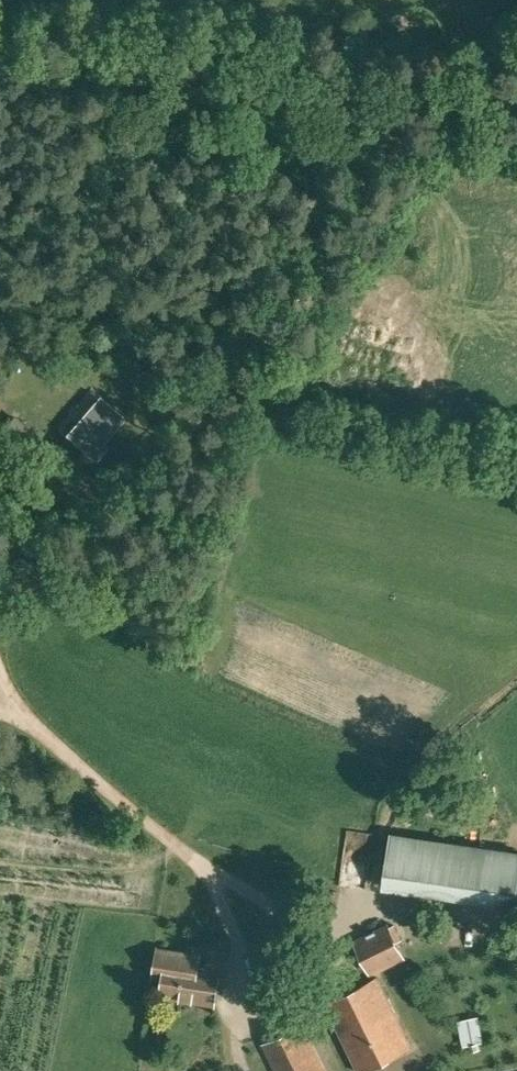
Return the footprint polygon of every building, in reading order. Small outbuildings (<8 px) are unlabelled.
[(126,400),(95,435),(108,447),(139,412),(126,400)] [(392,833),(384,887),(515,906),(516,895),(516,852),(392,833)] [(354,940),(371,978),(400,964),(381,926),(354,940)] [(214,1002),(219,971),(186,966),(189,954),(159,949),(154,975),(164,977),(162,994),(214,1002)] [(411,1047),(377,976),(325,1002),(359,1070),(361,1070),(411,1047)] [(330,1066),(310,1025),(265,1048),(278,1070),(321,1070),(330,1066)]
